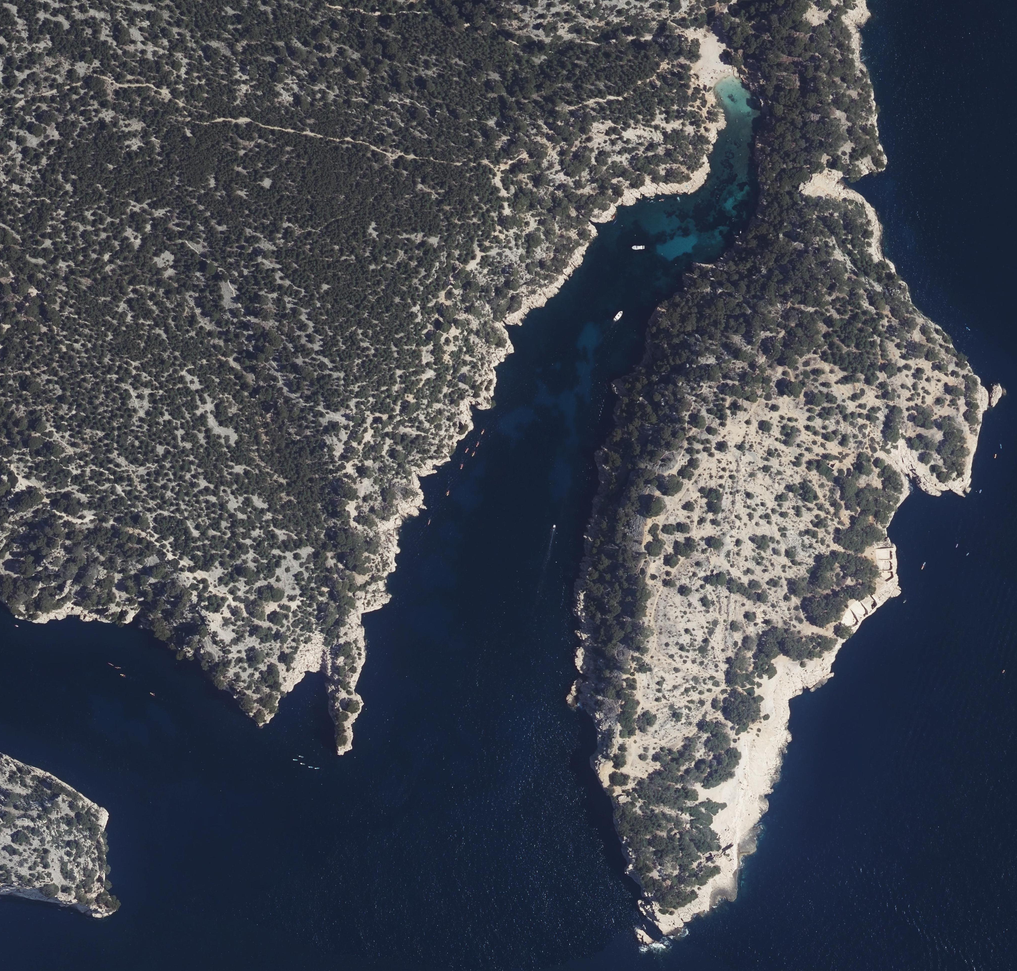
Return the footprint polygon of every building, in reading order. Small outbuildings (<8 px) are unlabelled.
[(680,45),(686,44),(686,41),(683,34),(676,35),(676,39),(678,39),(680,45)] [(655,897),(653,897),(656,904),(657,906),(660,907),(663,908),(667,907),(666,905),(663,905),(661,905),(659,904),(657,903),(655,897)]
